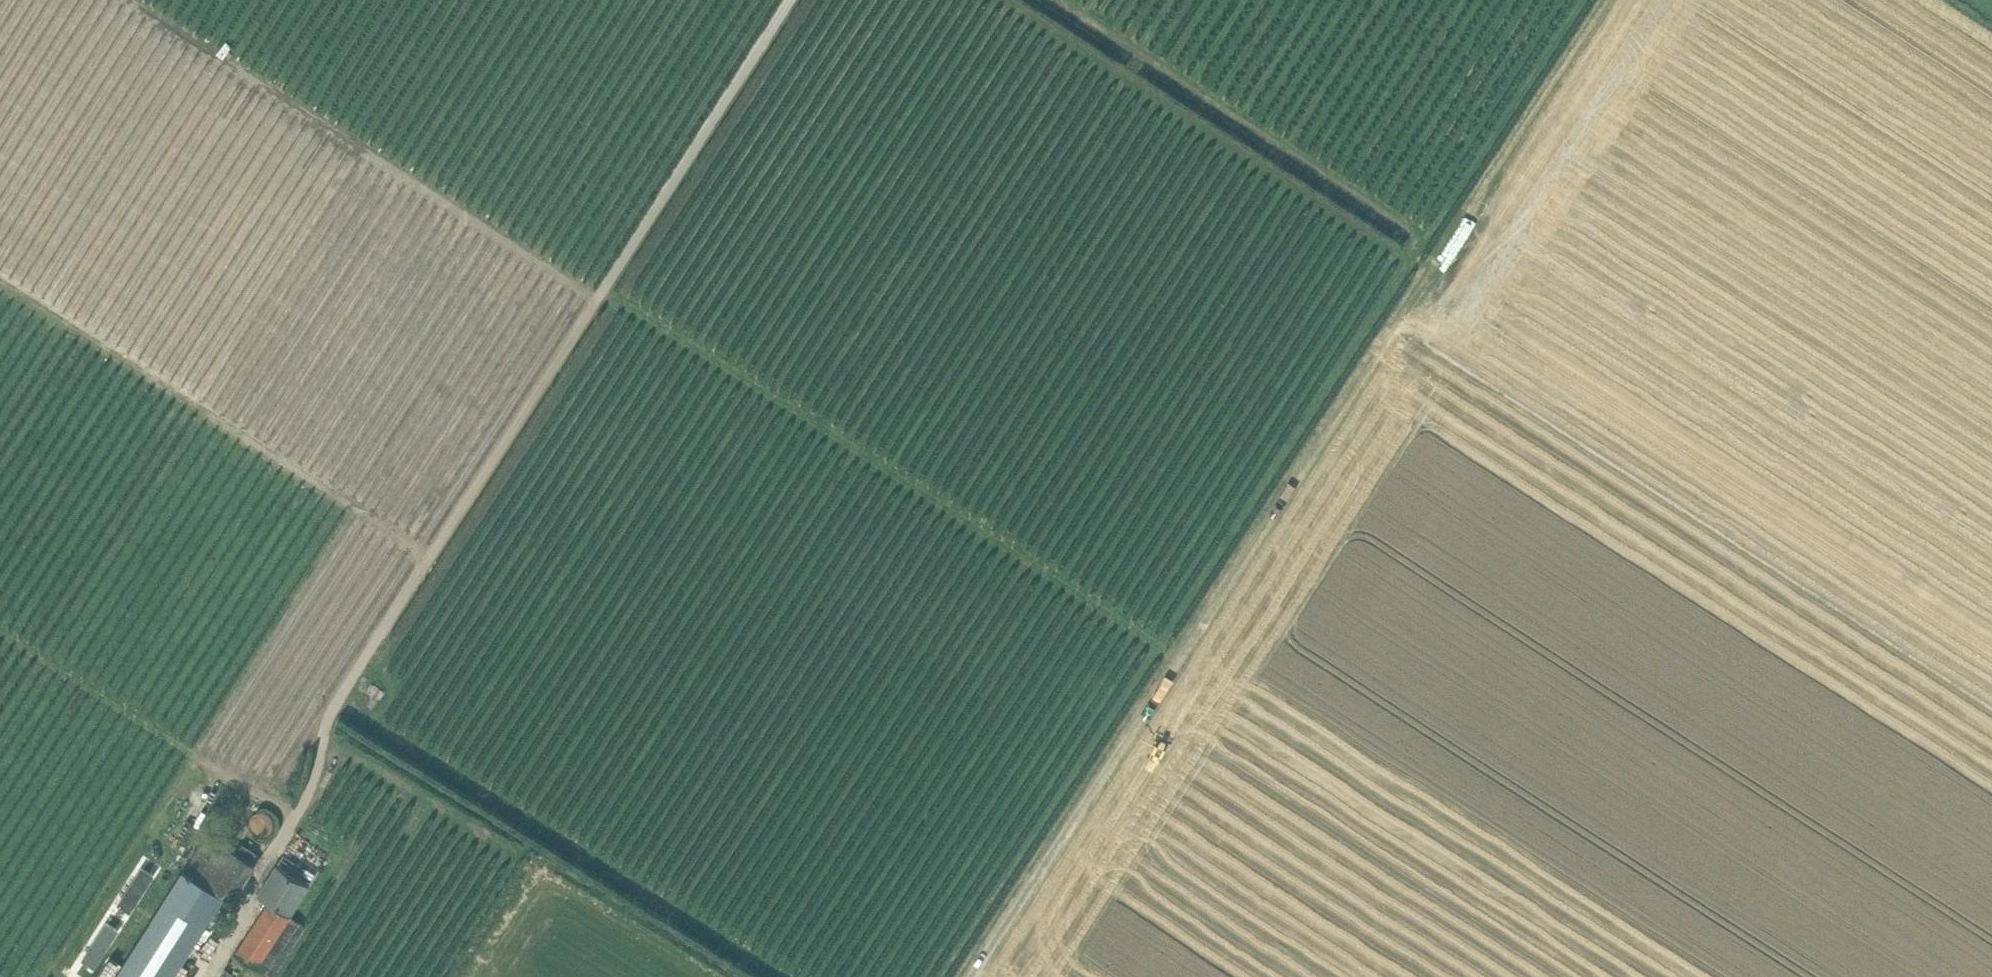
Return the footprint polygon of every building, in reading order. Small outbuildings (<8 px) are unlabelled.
[(306,926),(290,915),(330,854),(297,833),(257,894),(269,902),(235,953),(272,976),(273,976),(306,926)] [(208,835),(117,976),(170,976),(222,895),(229,900),(253,863),(251,862),(257,853),(242,844),(237,853),(208,835)] [(140,866),(110,913),(125,923),(155,876),(140,866)] [(106,923),(82,960),(94,967),(118,930),(106,923)]
